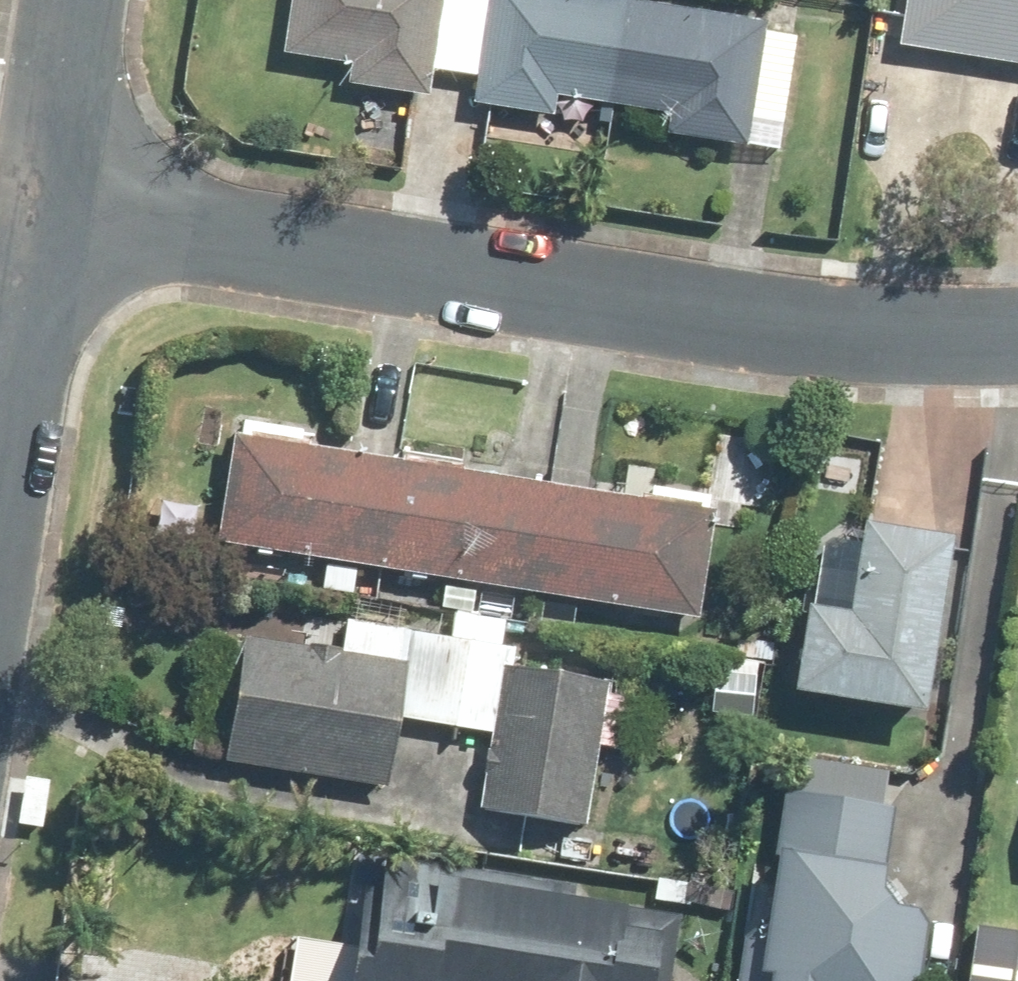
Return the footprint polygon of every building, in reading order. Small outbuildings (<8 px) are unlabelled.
[(280,47),(348,58),(345,78),(425,91),(429,63),(450,67),(460,0),(287,0),(280,47)] [(476,72),(471,98),(551,110),(553,91),(613,99),(628,0),(460,0),(450,67),(476,72)] [(666,108),(664,128),(775,145),(794,30),(762,25),(763,16),(655,0),(628,0),(613,99),(666,108)] [(897,39),(982,53),(991,0),(903,0),(897,39)] [(982,53),(1017,59),(1017,0),(991,0),(982,53)] [(230,427),(214,537),(381,564),(399,454),(230,427)] [(399,454),(381,564),(531,588),(548,476),(399,454)] [(548,476),(531,588),(695,613),(713,501),(548,476)] [(828,688),(822,720),(878,729),(883,696),(921,703),(950,526),(859,511),(846,604),(802,596),(788,681),(828,688)] [(323,559),(320,586),(351,590),(354,563),(323,559)] [(440,602),(471,606),(474,585),(442,582),(440,602)] [(243,633),(223,757),(383,782),(394,712),(437,719),(450,634),(404,627),(407,609),(354,601),(352,618),(343,617),(338,648),(243,633)] [(109,602),(105,622),(119,625),(123,604),(109,602)] [(437,719),(452,722),(448,744),(483,751),(476,795),(582,814),(594,741),(620,746),(628,699),(601,694),(605,675),(510,660),(511,648),(525,651),(531,620),(456,607),(450,634),(437,719)] [(891,798),(780,783),(760,926),(742,923),(734,980),(903,980),(917,971),(925,916),(911,898),(891,895),(879,880),(891,798)] [(385,862),(380,894),(363,891),(349,980),(671,980),(681,919),(585,902),(586,892),(385,862)]
